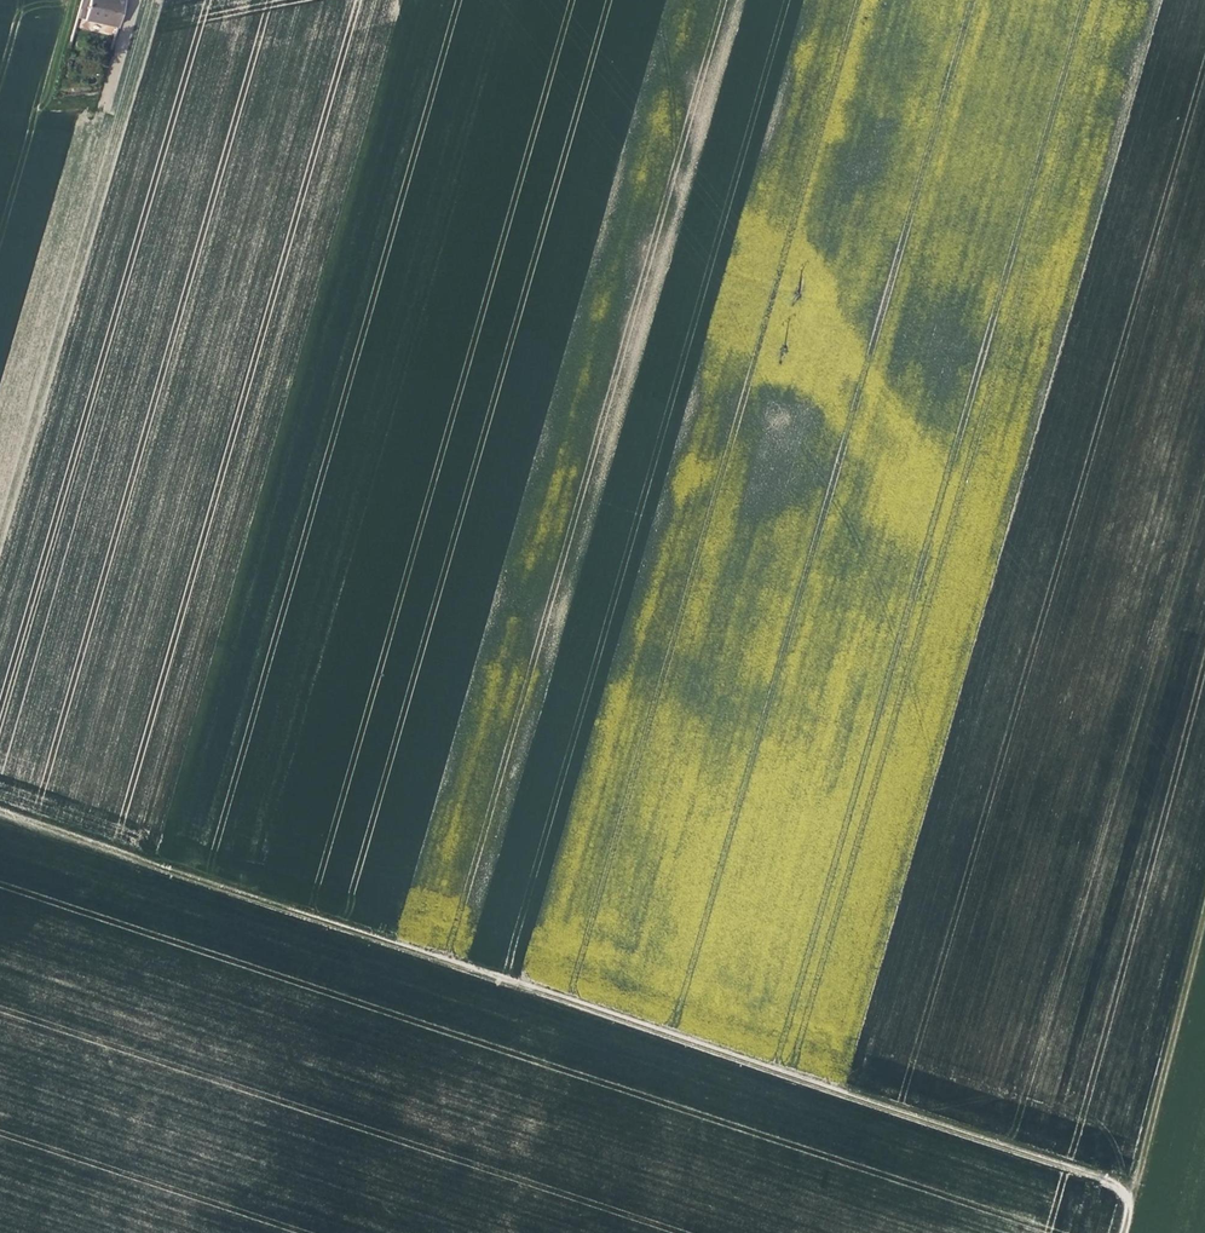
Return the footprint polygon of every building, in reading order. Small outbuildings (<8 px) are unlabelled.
[(123,0),(88,0),(84,17),(115,26),(123,0)]
